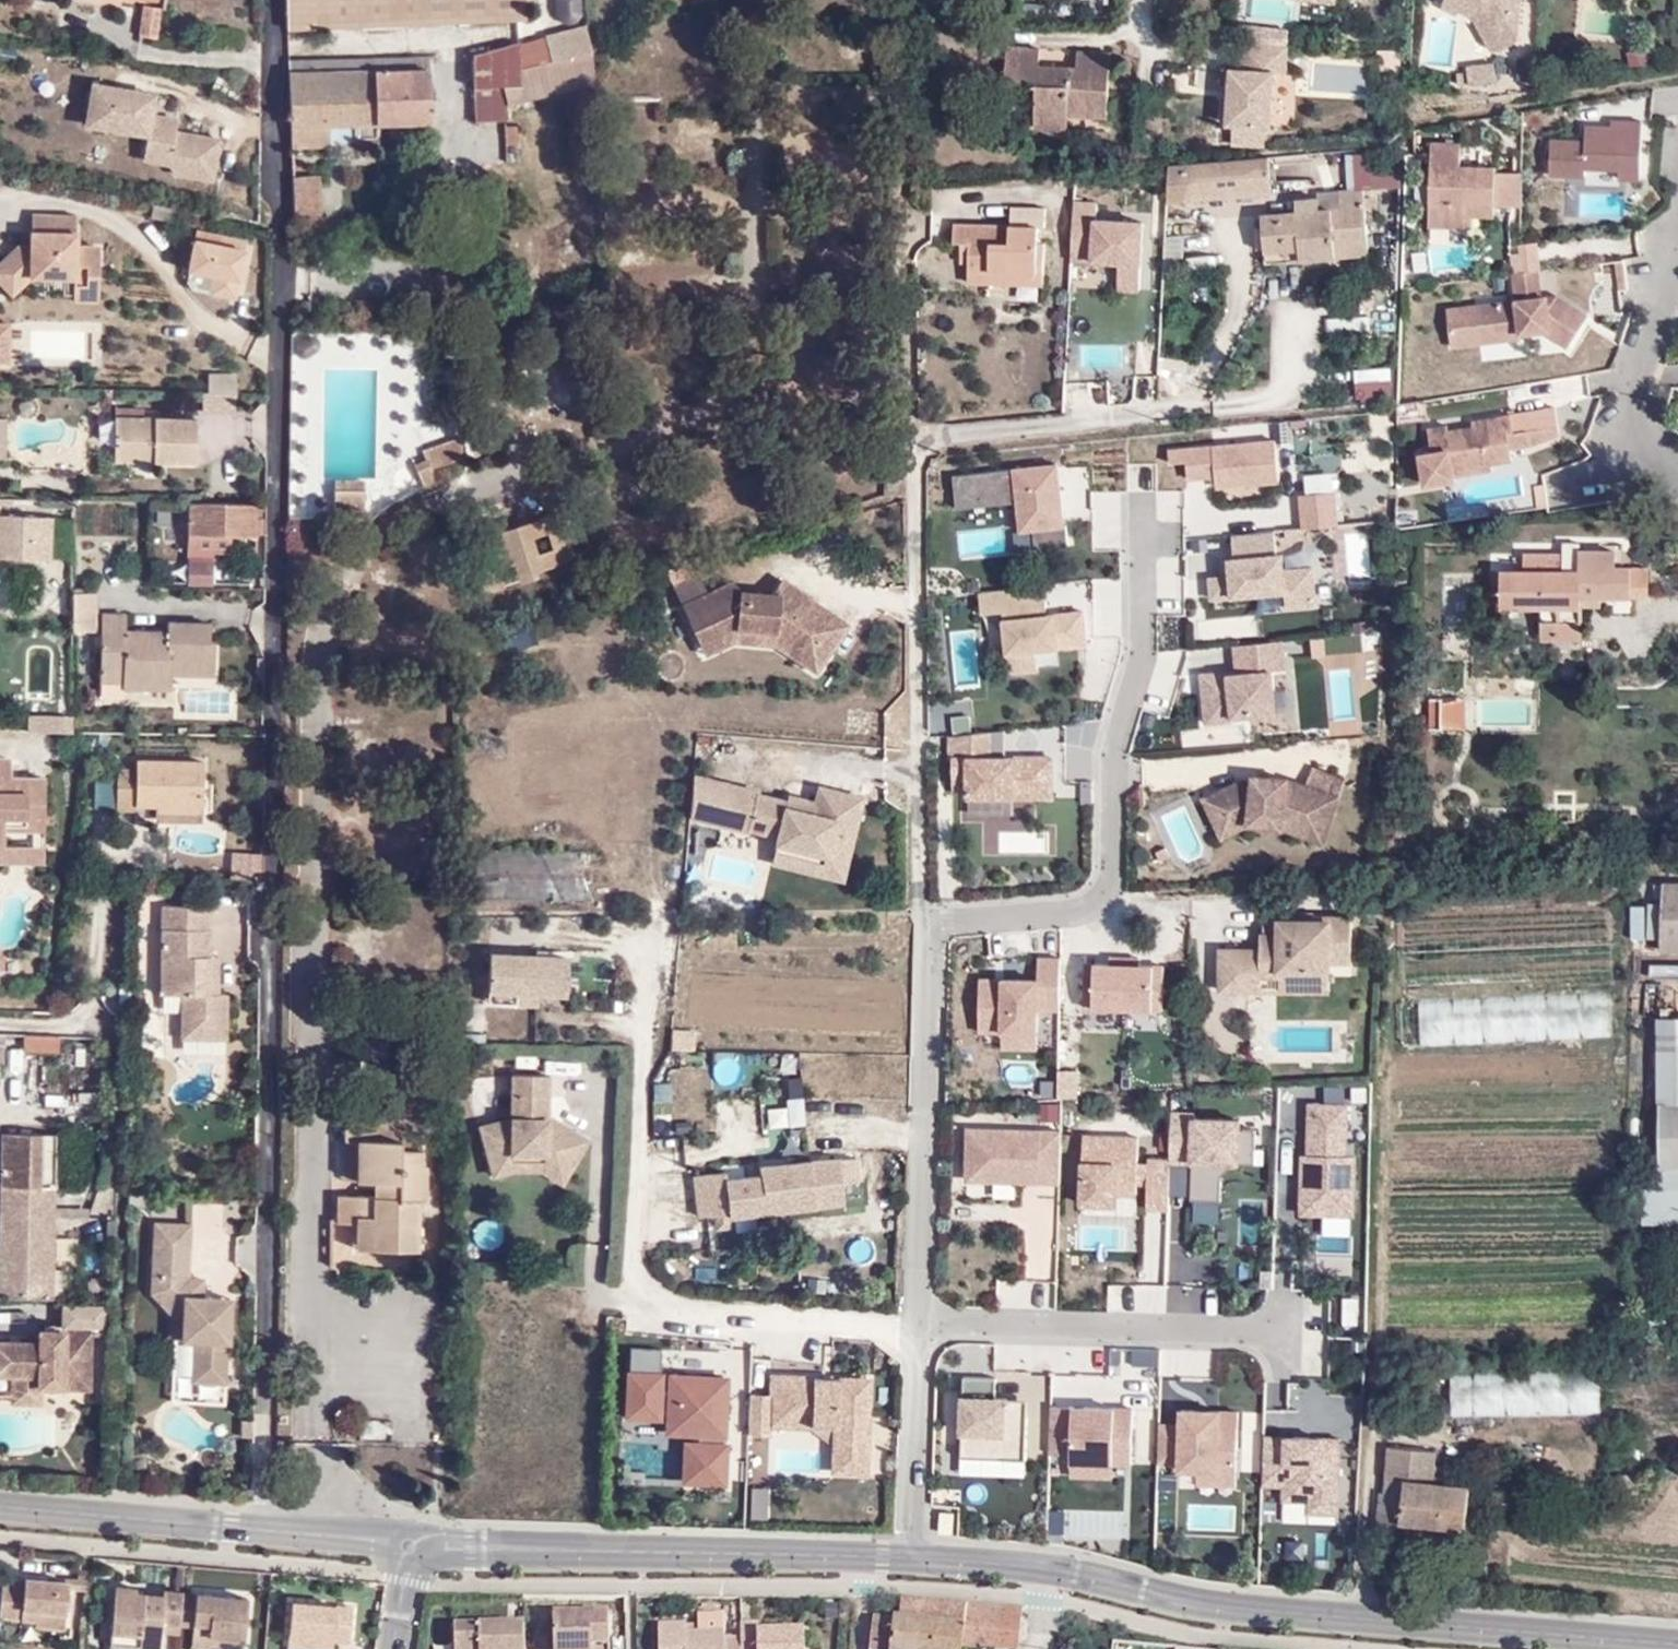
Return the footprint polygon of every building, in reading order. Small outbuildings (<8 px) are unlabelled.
[(297,31),(461,24),(518,22),(517,0),(296,0),(297,31)] [(1515,38),(1517,0),(1439,0),(1438,3),(1468,18),(1485,50),(1495,51),(1515,38)] [(154,42),(158,12),(141,9),(136,39),(154,42)] [(504,86),(519,85),(517,42),(472,53),(475,121),(505,120),(504,86)] [(1041,46),(1007,44),(1005,82),(1036,83),(1035,129),(1069,130),(1069,115),(1109,117),(1111,66),(1077,64),(1040,62),(1041,46)] [(1112,49),(1078,48),(1077,64),(1111,66),(1112,49)] [(1284,82),(1285,53),(1241,52),(1240,79),(1229,78),(1227,134),(1271,135),(1273,81),(1284,82)] [(1453,85),(1492,80),(1490,61),(1462,65),(1463,71),(1452,72),(1453,85)] [(354,123),(373,122),(378,122),(427,121),(425,71),(372,73),(291,74),(292,124),(330,123),(354,123)] [(175,174),(214,181),(221,136),(176,128),(178,115),(153,111),(136,87),(91,79),(83,125),(147,136),(142,160),(169,164),(175,174)] [(153,111),(157,90),(136,87),(153,111)] [(1623,177),(1644,177),(1646,120),(1615,119),(1615,126),(1589,125),(1589,140),(1555,139),(1554,174),(1589,175),(1589,167),(1623,168),(1623,177)] [(378,145),(378,122),(373,122),(354,123),(353,145),(378,145)] [(292,147),(330,146),(330,123),(292,124),(292,147)] [(502,129),(505,149),(520,147),(518,127),(502,129)] [(1462,168),(1463,145),(1433,145),(1430,228),(1454,229),(1454,217),(1474,217),(1496,218),(1498,169),(1462,168)] [(1349,192),(1401,188),(1399,153),(1346,156),(1349,192)] [(1262,189),(1260,164),(1179,173),(1182,198),(1262,189)] [(319,212),(318,175),(293,176),(293,212),(319,212)] [(1344,194),(1346,209),(1260,215),(1264,251),(1298,249),(1300,262),(1336,259),(1334,251),(1366,248),(1362,191),(1344,194)] [(1073,202),(1070,259),(1118,262),(1117,289),(1139,290),(1142,222),(1095,219),(1096,203),(1073,202)] [(1047,205),(1011,205),(1011,225),(955,224),(954,246),(961,246),(960,266),(969,266),(968,283),(990,285),(991,273),(1043,274),(1044,242),(1037,242),(1038,226),(1047,226),(1047,205)] [(1454,229),(1474,229),(1474,217),(1454,217),(1454,229)] [(76,276),(76,284),(76,303),(101,302),(100,248),(76,248),(76,219),(34,219),(34,248),(17,248),(0,265),(0,285),(12,298),(27,284),(35,276),(76,276)] [(237,306),(248,253),(193,242),(187,271),(216,277),(211,300),(237,306)] [(864,282),(864,251),(829,251),(829,282),(864,282)] [(1592,314),(1560,294),(1544,296),(1540,269),(1516,272),(1520,299),(1478,305),(1482,334),(1523,328),(1524,331),(1546,328),(1572,345),(1592,314)] [(1043,274),(991,273),(990,285),(1043,286),(1043,274)] [(27,284),(76,284),(76,276),(35,276),(27,284)] [(12,363),(11,321),(0,320),(0,362),(12,363)] [(1483,342),(1524,337),(1524,331),(1523,328),(1482,334),(1483,342)] [(1393,371),(1354,371),(1354,401),(1394,400),(1393,371)] [(235,379),(208,379),(208,396),(235,397),(235,379)] [(1537,448),(1566,433),(1562,411),(1501,422),(1502,427),(1491,429),(1455,435),(1454,430),(1435,433),(1440,458),(1457,455),(1462,480),(1500,473),(1499,468),(1519,464),(1517,451),(1537,448)] [(199,467),(199,424),(115,422),(115,465),(199,467)] [(1169,450),(1170,463),(1187,461),(1189,478),(1216,476),(1217,487),(1280,481),(1276,440),(1169,450)] [(435,483),(423,457),(411,461),(423,487),(435,483)] [(1022,529),(1034,527),(1036,548),(1069,545),(1062,465),(953,475),(957,509),(1019,503),(1022,529)] [(334,520),(362,520),(363,480),(333,479),(334,520)] [(1304,528),(1337,525),(1334,492),(1301,495),(1304,528)] [(233,534),(255,534),(255,506),(194,504),(194,533),(233,534)] [(1216,511),(1218,533),(1271,529),(1270,507),(1216,511)] [(47,561),(51,517),(0,515),(0,559),(47,561)] [(486,536),(491,553),(473,560),(478,574),(470,577),(477,594),(537,578),(534,573),(573,560),(568,544),(576,541),(570,521),(561,522),(558,515),(486,536)] [(1313,568),(1285,570),(1283,555),(1277,555),(1275,531),(1233,535),(1235,559),(1225,560),(1226,577),(1211,578),(1213,598),(1286,591),(1288,607),(1318,604),(1313,568)] [(233,534),(194,533),(190,533),(189,550),(233,551),(233,534)] [(1525,558),(1525,576),(1502,575),(1502,611),(1556,611),(1556,644),(1584,645),(1584,601),(1652,601),(1653,572),(1585,571),(1585,558),(1525,558)] [(189,587),(215,587),(215,563),(189,562),(189,587)] [(694,562),(666,571),(701,646),(736,630),(779,634),(776,648),(817,675),(850,626),(783,579),(772,593),(738,589),(734,580),(708,591),(694,562)] [(1045,585),(980,592),(982,614),(1005,612),(1011,671),(1038,668),(1037,649),(1087,644),(1084,610),(1048,614),(1045,585)] [(98,632),(98,593),(75,593),(76,633),(98,632)] [(131,606),(106,606),(106,659),(128,659),(128,671),(171,672),(171,662),(215,663),(214,637),(204,637),(205,616),(171,615),(171,624),(132,623),(131,606)] [(1200,641),(1258,638),(1257,616),(1199,620),(1200,641)] [(706,657),(735,643),(776,648),(779,634),(736,630),(701,646),(706,657)] [(1234,647),(1237,672),(1201,675),(1206,722),(1282,715),(1277,671),(1285,670),(1282,642),(1234,647)] [(106,688),(171,689),(171,672),(128,671),(128,659),(106,659),(106,688)] [(1429,703),(1429,733),(1468,733),(1468,703),(1429,703)] [(30,735),(63,730),(61,716),(28,721),(30,735)] [(1049,759),(989,759),(989,733),(950,737),(950,789),(965,789),(965,798),(1049,798),(1049,759)] [(7,843),(8,822),(38,823),(40,783),(5,782),(5,761),(0,761),(0,843),(7,843)] [(133,821),(132,813),(166,814),(195,814),(196,762),(134,761),(134,774),(114,773),(113,821),(133,821)] [(1251,778),(1242,777),(1208,792),(1225,829),(1249,817),(1286,821),(1286,822),(1327,837),(1343,794),(1341,793),(1347,776),(1313,764),(1307,781),(1290,776),(1252,772),(1251,778)] [(686,818),(742,832),(771,839),(768,853),(767,856),(765,864),(818,878),(836,882),(839,869),(849,829),(858,797),(813,786),(809,802),(783,795),(781,800),(752,792),(689,776),(686,818)] [(1325,844),(1327,837),(1286,822),(1286,821),(1249,817),(1225,829),(1208,792),(1201,796),(1221,840),(1250,825),(1285,829),(1285,830),(1325,844)] [(166,823),(195,824),(195,814),(166,814),(166,823)] [(35,844),(7,843),(0,843),(0,859),(34,859),(35,844)] [(256,884),(256,854),(231,854),(230,883),(256,884)] [(1661,883),(1659,950),(1677,951),(1677,884),(1661,883)] [(220,992),(211,992),(211,955),(212,904),(161,904),(160,992),(181,993),(180,1039),(229,1039),(229,992),(220,992)] [(1334,963),(1353,963),(1352,913),(1340,913),(1315,913),(1315,916),(1277,916),(1277,922),(1264,922),(1264,930),(1260,930),(1260,946),(1219,945),(1218,991),(1277,992),(1277,971),(1331,972),(1334,972),(1334,963)] [(517,992),(538,993),(565,995),(568,959),(537,957),(491,954),(488,990),(517,992)] [(211,992),(220,992),(221,955),(211,955),(211,992)] [(1165,1014),(1165,963),(1139,963),(1139,956),(1112,956),(1112,963),(1086,963),(1086,1014),(1165,1014)] [(1040,959),(1040,981),(982,982),(983,1034),(1006,1033),(1006,1050),(1041,1049),(1040,1010),(1062,1009),(1061,958),(1040,959)] [(1277,992),(1331,992),(1331,972),(1277,971),(1277,992)] [(487,1002),(516,1004),(517,992),(488,990),(487,1002)] [(1401,1046),(1612,1039),(1610,995),(1400,1002),(1401,1046)] [(1677,1166),(1677,1015),(1660,1016),(1659,1042),(1657,1042),(1657,1102),(1659,1102),(1659,1166),(1677,1166)] [(23,1037),(23,1054),(59,1054),(59,1037),(23,1037)] [(572,1169),(591,1138),(550,1113),(551,1073),(511,1072),(510,1115),(478,1123),(487,1160),(509,1154),(550,1156),(572,1169)] [(1060,1074),(1061,1100),(1079,1100),(1078,1073),(1060,1074)] [(354,1225),(371,1226),(370,1250),(416,1252),(418,1201),(423,1201),(424,1166),(417,1166),(419,1090),(396,1090),(396,1117),(383,1116),(384,1113),(345,1110),(343,1141),(353,1142),(353,1180),(371,1183),(371,1198),(334,1197),(333,1224),(354,1225)] [(805,1128),(803,1098),(785,1100),(787,1129),(805,1128)] [(783,1128),(782,1101),(764,1101),(764,1151),(789,1150),(789,1128),(783,1128)] [(1301,1213),(1352,1215),(1354,1157),(1348,1156),(1350,1106),(1310,1105),(1309,1155),(1303,1155),(1301,1213)] [(1240,1120),(1193,1118),(1194,1114),(1172,1113),(1170,1160),(1192,1161),(1191,1199),(1220,1200),(1221,1177),(1237,1162),(1254,1163),(1256,1129),(1239,1129),(1240,1120)] [(1059,1183),(1061,1132),(968,1128),(966,1179),(1059,1183)] [(1170,1160),(1148,1159),(1148,1164),(1137,1164),(1138,1137),(1083,1135),(1081,1203),(1116,1204),(1116,1193),(1136,1194),(1137,1180),(1148,1181),(1147,1208),(1168,1209),(1170,1160)] [(3,1137),(0,1232),(0,1299),(24,1300),(50,1301),(55,1137),(3,1137)] [(342,1141),(340,1179),(353,1180),(353,1142),(343,1141),(342,1141)] [(541,1172),(563,1185),(572,1169),(550,1156),(509,1154),(487,1160),(492,1177),(516,1171),(541,1172)] [(759,1168),(760,1175),(724,1180),(726,1212),(726,1217),(841,1205),(840,1183),(857,1182),(855,1161),(844,1162),(844,1159),(759,1168)] [(703,1215),(726,1212),(724,1180),(724,1172),(698,1174),(703,1215)] [(229,1343),(231,1343),(233,1295),(204,1294),(206,1278),(205,1276),(203,1275),(190,1275),(193,1223),(193,1222),(192,1221),(155,1219),(154,1220),(153,1221),(150,1292),(174,1318),(173,1338),(181,1338),(181,1340),(193,1341),(192,1381),(193,1382),(195,1382),(227,1384),(229,1343)] [(354,1225),(354,1250),(370,1250),(371,1226),(354,1225)] [(55,1242),(57,1262),(73,1261),(72,1241),(55,1242)] [(37,1338),(0,1338),(0,1375),(10,1376),(43,1377),(43,1388),(67,1389),(93,1389),(93,1327),(37,1326),(37,1338)] [(698,1438),(698,1448),(685,1448),(684,1485),(723,1487),(725,1449),(722,1449),(725,1377),(670,1375),(669,1390),(659,1390),(661,1348),(630,1347),(627,1420),(658,1422),(658,1415),(668,1415),(667,1436),(698,1438)] [(1540,1415),(1539,1373),(1449,1375),(1450,1417),(1540,1415)] [(9,1404),(43,1405),(43,1388),(43,1377),(10,1376),(9,1404)] [(1026,1459),(1029,1399),(996,1398),(997,1377),(964,1376),(962,1457),(1026,1459)] [(745,1434),(769,1435),(770,1424),(814,1427),(833,1450),(832,1471),(860,1473),(865,1383),(772,1377),(771,1395),(748,1394),(745,1434)] [(1113,1464),(1131,1464),(1133,1408),(1051,1406),(1049,1453),(1071,1454),(1070,1475),(1112,1477),(1113,1464)] [(1197,1470),(1197,1483),(1235,1485),(1238,1412),(1181,1410),(1180,1425),(1158,1424),(1157,1462),(1179,1463),(1179,1470),(1197,1470)] [(661,1439),(661,1428),(625,1430),(626,1441),(661,1439)] [(1294,1439),(1263,1438),(1262,1485),(1284,1485),(1283,1500),(1308,1501),(1308,1512),(1337,1513),(1340,1439),(1294,1438),(1294,1439)] [(1432,1482),(1435,1453),(1389,1449),(1383,1495),(1377,1495),(1374,1532),(1400,1537),(1401,1522),(1463,1528),(1469,1486),(1432,1482)] [(749,1490),(749,1522),(767,1522),(767,1490),(749,1490)] [(20,1581),(0,1579),(0,1582),(0,1614),(31,1617),(31,1624),(61,1627),(65,1580),(21,1576),(20,1581)] [(191,1646),(208,1647),(208,1644),(208,1636),(241,1639),(243,1598),(163,1592),(162,1597),(136,1596),(136,1589),(113,1587),(110,1643),(158,1646),(159,1646),(160,1625),(191,1627),(191,1646)] [(1021,1635),(1023,1608),(901,1598),(898,1620),(874,1618),(871,1648),(962,1648),(963,1641),(1019,1646),(1021,1635)] [(290,1603),(288,1645),(331,1648),(331,1642),(349,1642),(351,1605),(290,1603)] [(550,1614),(552,1648),(610,1648),(610,1613),(550,1614)] [(740,1638),(720,1637),(719,1630),(684,1629),(683,1623),(658,1623),(659,1648),(741,1648),(740,1638)] [(524,1624),(454,1626),(455,1648),(525,1648),(524,1624)] [(759,1628),(740,1628),(740,1638),(741,1648),(808,1648),(808,1636),(760,1636),(759,1628)] [(208,1644),(241,1646),(241,1639),(208,1636),(208,1644)]
